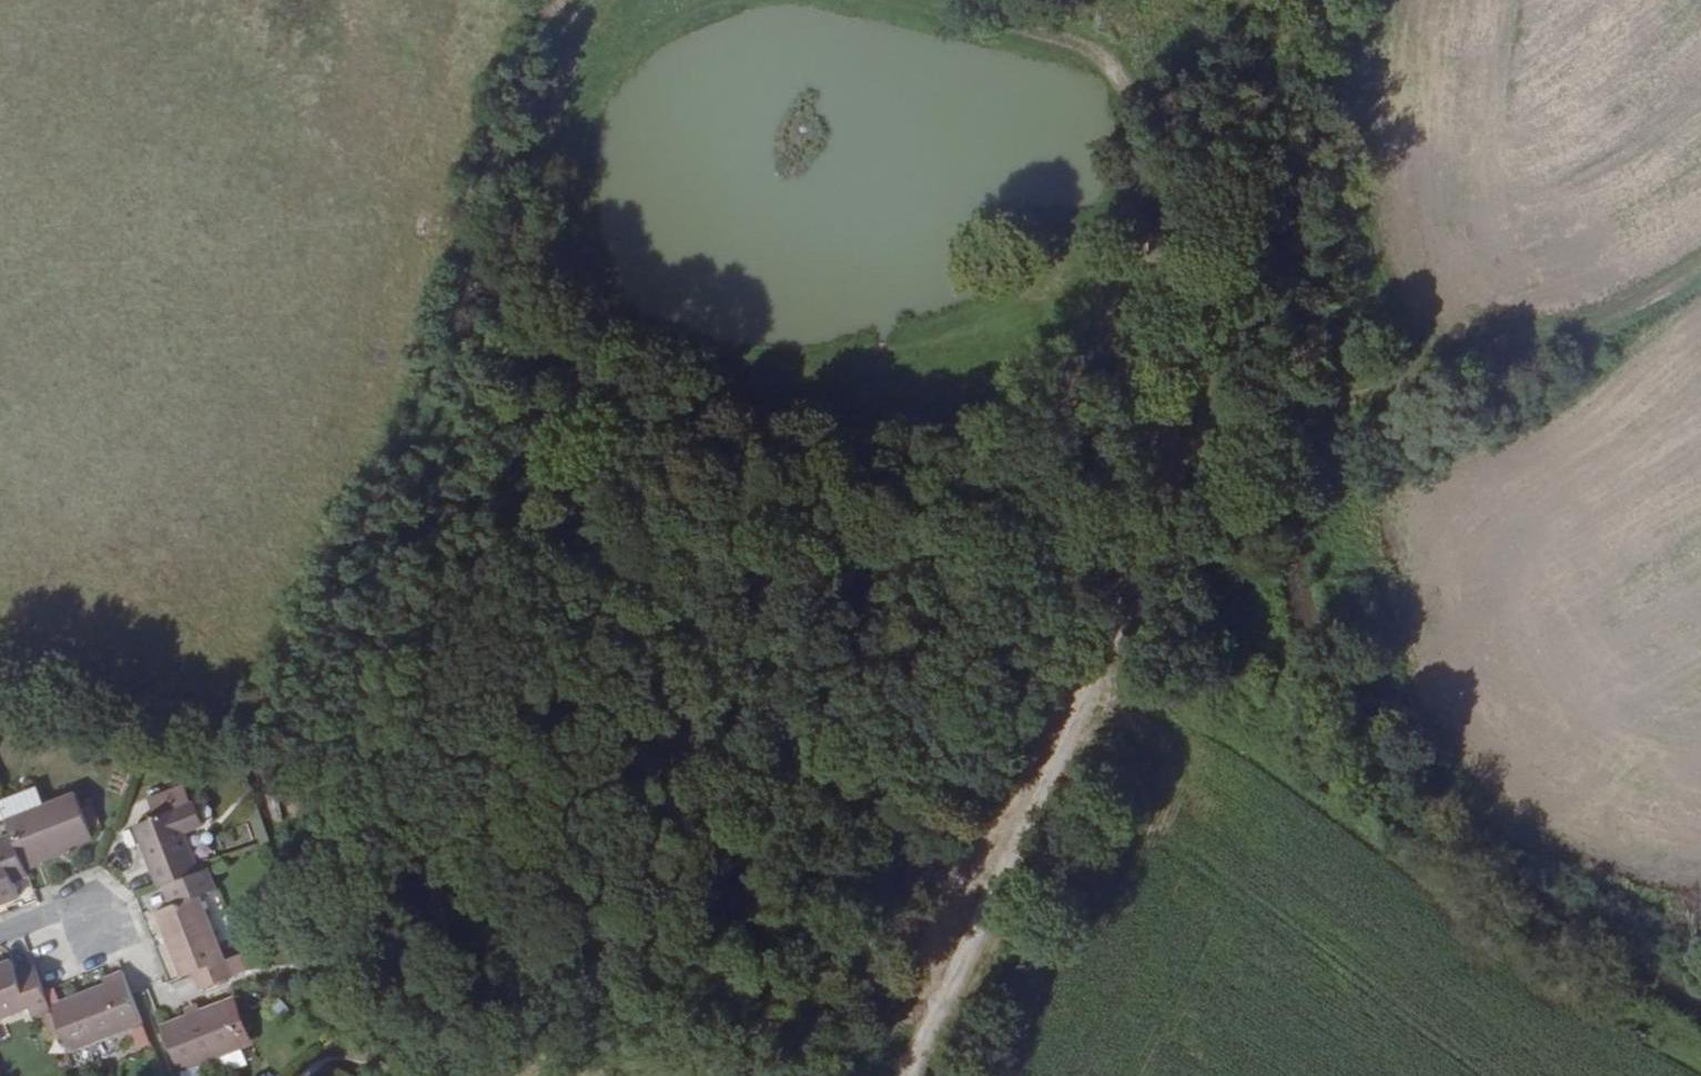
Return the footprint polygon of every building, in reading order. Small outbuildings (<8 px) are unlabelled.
[(95,845),(79,804),(28,826),(42,865),(95,845)] [(126,829),(149,882),(192,866),(179,838),(192,832),(181,805),(126,829)] [(6,853),(0,855),(0,906),(24,898),(17,881),(30,875),(42,865),(28,826),(0,837),(0,838),(6,853)] [(187,892),(202,886),(192,866),(149,882),(159,903),(147,908),(173,972),(189,966),(215,956),(187,892)] [(195,980),(245,962),(241,947),(215,956),(189,966),(195,980)] [(19,1024),(37,1018),(30,999),(17,965),(0,970),(0,1016),(13,1011),(19,1024)] [(37,1018),(54,1065),(133,1032),(117,987),(97,995),(37,1018)] [(267,1075),(290,1057),(308,1042),(263,990),(224,1022),(267,1075)]
